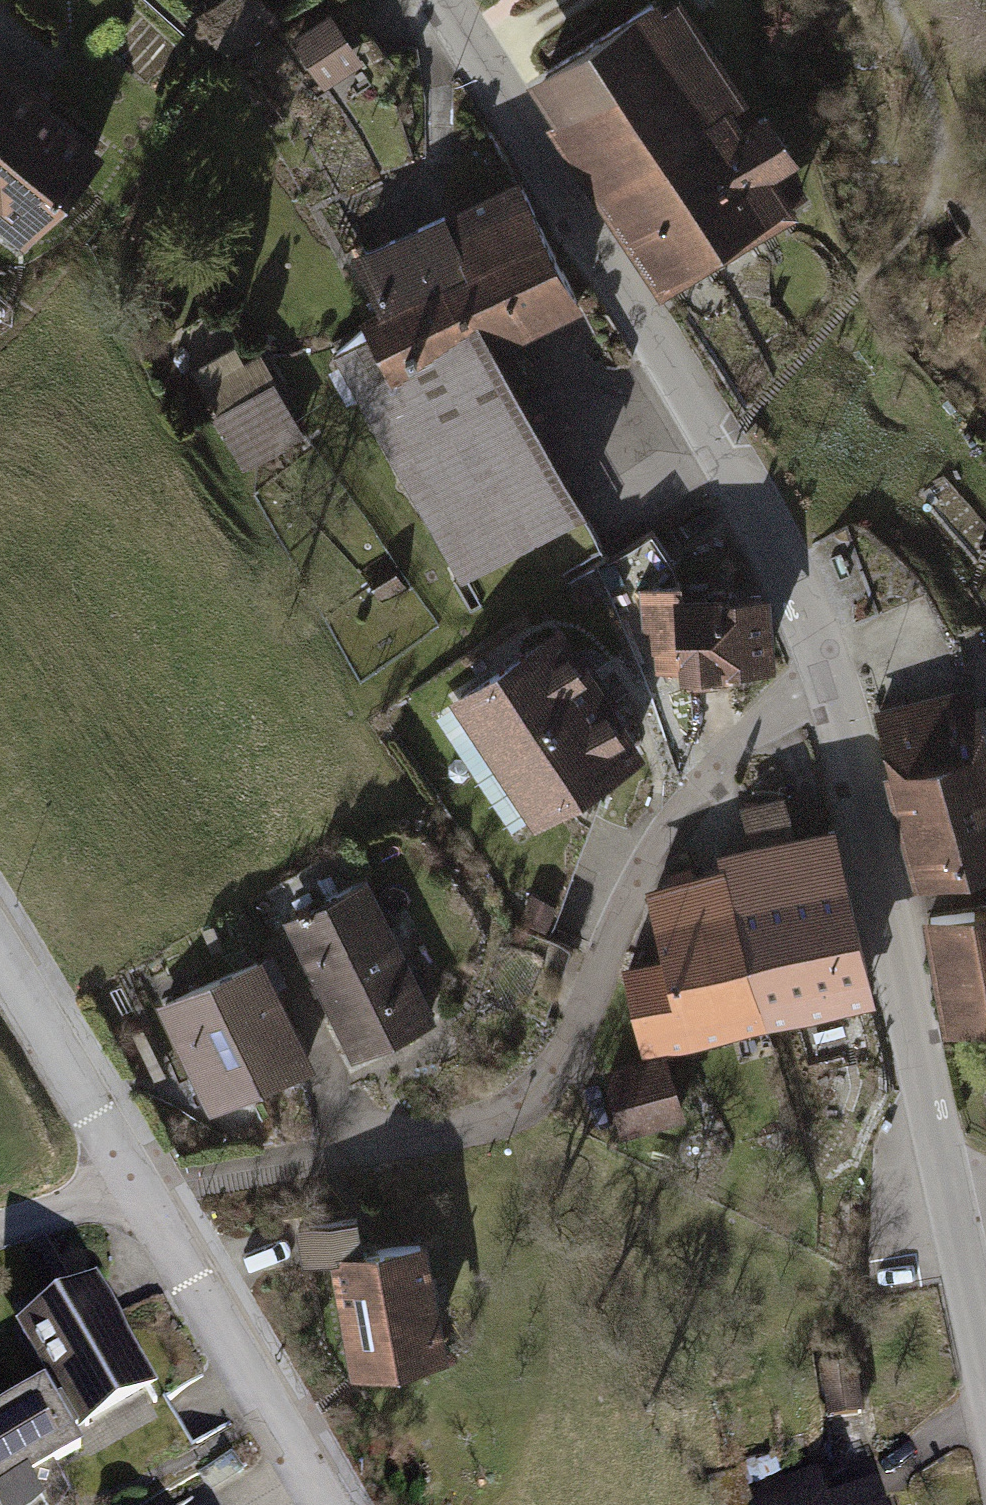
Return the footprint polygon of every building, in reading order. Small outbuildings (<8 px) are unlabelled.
[(684,0),(671,0),(550,81),(613,174),(599,184),(663,279),(728,236),(669,147),(722,111),(747,94),(684,0)] [(340,23),(293,50),(320,95),(366,68),(340,23)] [(15,76),(0,64),(0,93),(15,76)] [(27,260),(113,160),(15,76),(0,93),(0,236),(27,260)] [(669,147),(728,236),(785,197),(766,169),(796,149),(768,106),(734,128),(722,111),(669,147)] [(364,267),(392,317),(550,231),(528,189),(449,232),(445,223),(364,267)] [(366,331),(375,348),(399,391),(489,342),(502,366),(596,315),(550,231),(392,317),(366,331)] [(589,525),(502,366),(489,342),(399,391),(375,348),(342,365),(465,592),(589,525)] [(213,427),(243,477),(308,438),(266,366),(251,375),(240,356),(197,381),(221,422),(213,427)] [(395,573),(367,592),(379,610),(408,592),(395,573)] [(691,592),(648,593),(649,640),(686,639),(687,684),(779,681),(777,601),(691,603),(691,592)] [(595,696),(556,635),(459,695),(497,756),(595,696)] [(880,710),(922,874),(985,858),(985,746),(971,687),(880,710)] [(633,757),(595,696),(497,756),(536,818),(633,757)] [(729,864),(732,876),(769,1023),(875,997),(835,837),(805,845),(795,802),(745,815),(756,857),(729,864)] [(772,1037),(769,1023),(732,876),(654,895),(670,961),(626,972),(650,1067),(672,1062),(772,1037)] [(444,1024),(371,887),(290,930),(363,1068),(444,1024)] [(563,910),(534,898),(522,927),(551,938),(563,910)] [(931,917),(950,1025),(985,1018),(985,908),(931,917)] [(272,954),(164,1005),(208,1098),(247,1079),(251,1088),(303,1063),(268,990),(286,982),(272,954)] [(672,1062),(650,1067),(609,1077),(626,1146),(689,1130),(672,1062)] [(310,1270),(341,1266),(371,1261),(366,1228),(306,1236),(310,1270)] [(450,1369),(434,1252),(371,1261),(341,1266),(357,1382),(450,1369)] [(104,1284),(23,1329),(56,1387),(83,1436),(164,1391),(104,1284)] [(823,1365),(832,1424),(869,1418),(860,1359),(823,1365)] [(56,1387),(0,1418),(0,1504),(61,1504),(74,1498),(59,1471),(92,1452),(83,1436),(56,1387)] [(759,1491),(763,1504),(836,1504),(825,1471),(759,1491)] [(888,1491),(841,1504),(892,1504),(888,1491)]
